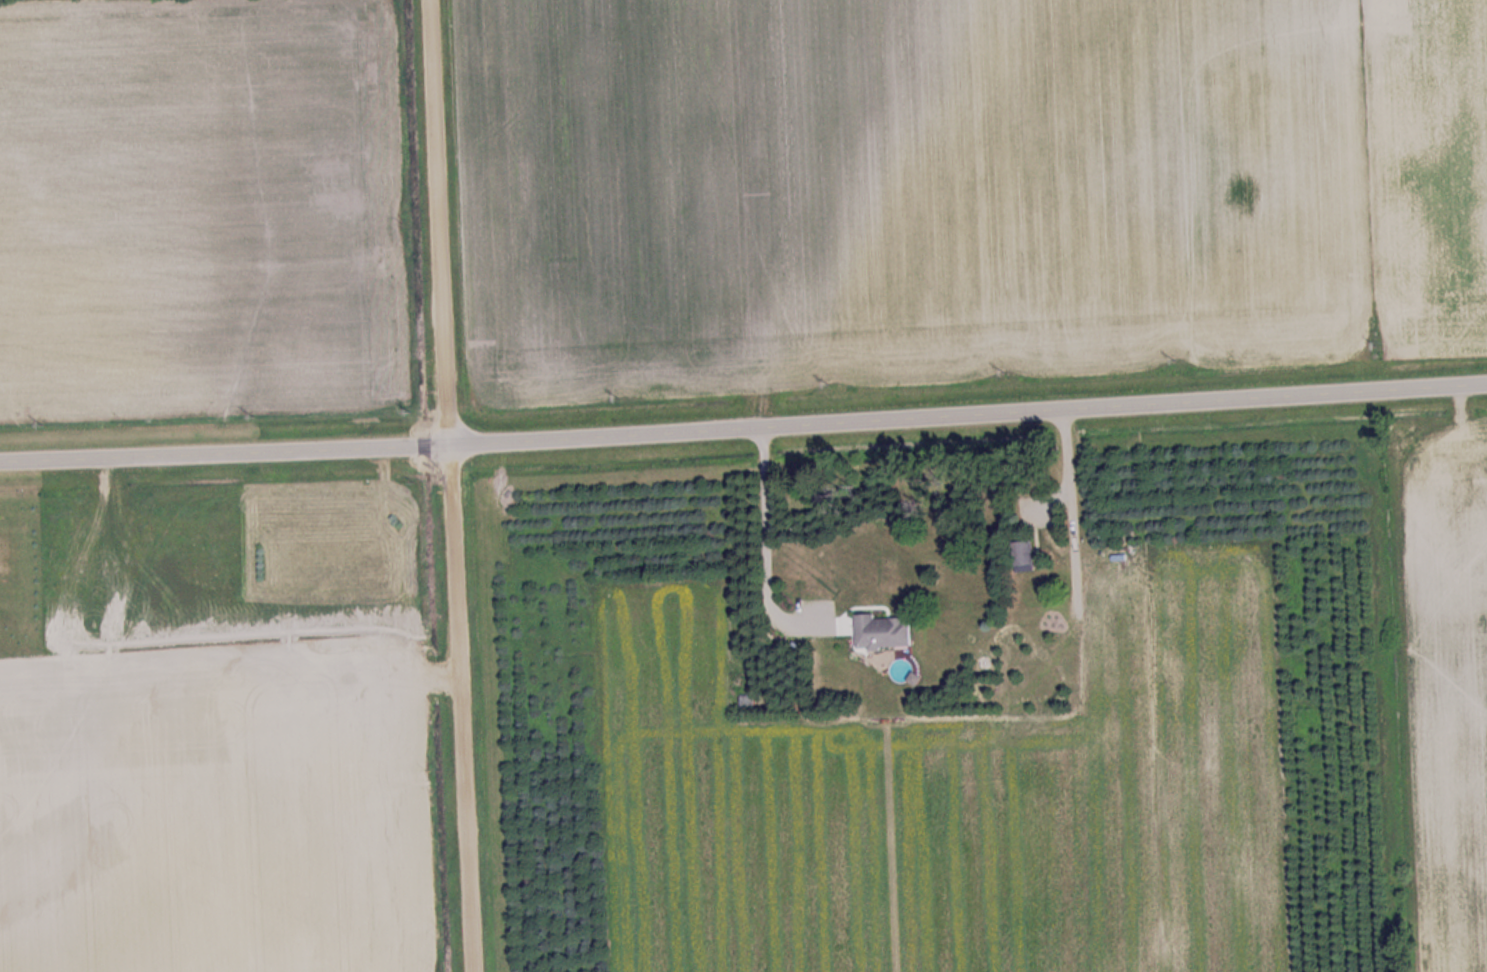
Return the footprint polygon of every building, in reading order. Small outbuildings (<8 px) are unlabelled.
[(1036,565),(1035,541),(1016,541),(1017,566),(1036,565)] [(1061,613),(1047,613),(1047,624),(1061,624),(1061,613)] [(879,618),(879,615),(859,615),(860,649),(916,648),(915,617),(879,618)]
